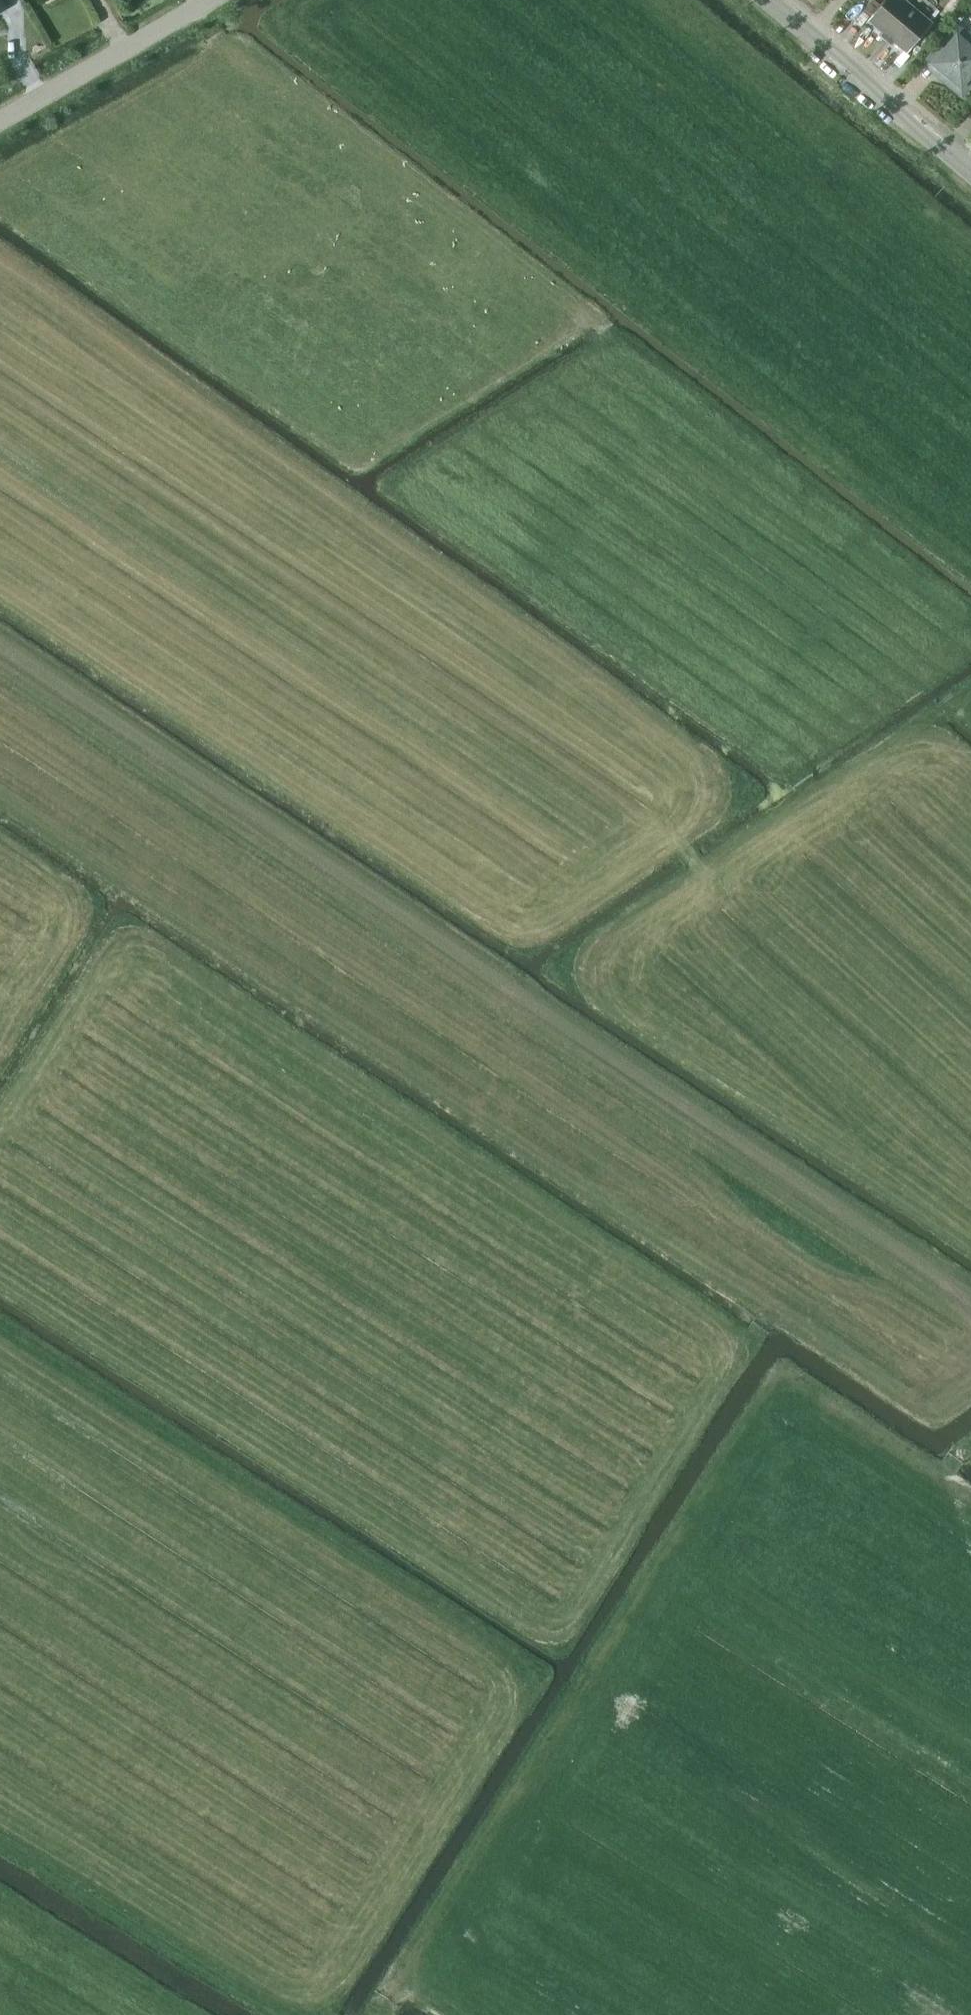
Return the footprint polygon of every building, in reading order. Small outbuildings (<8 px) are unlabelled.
[(929,23),(902,0),(893,0),(875,21),(907,49),(929,23)] [(970,84),(970,37),(956,24),(923,62),(962,95),(970,84)]
